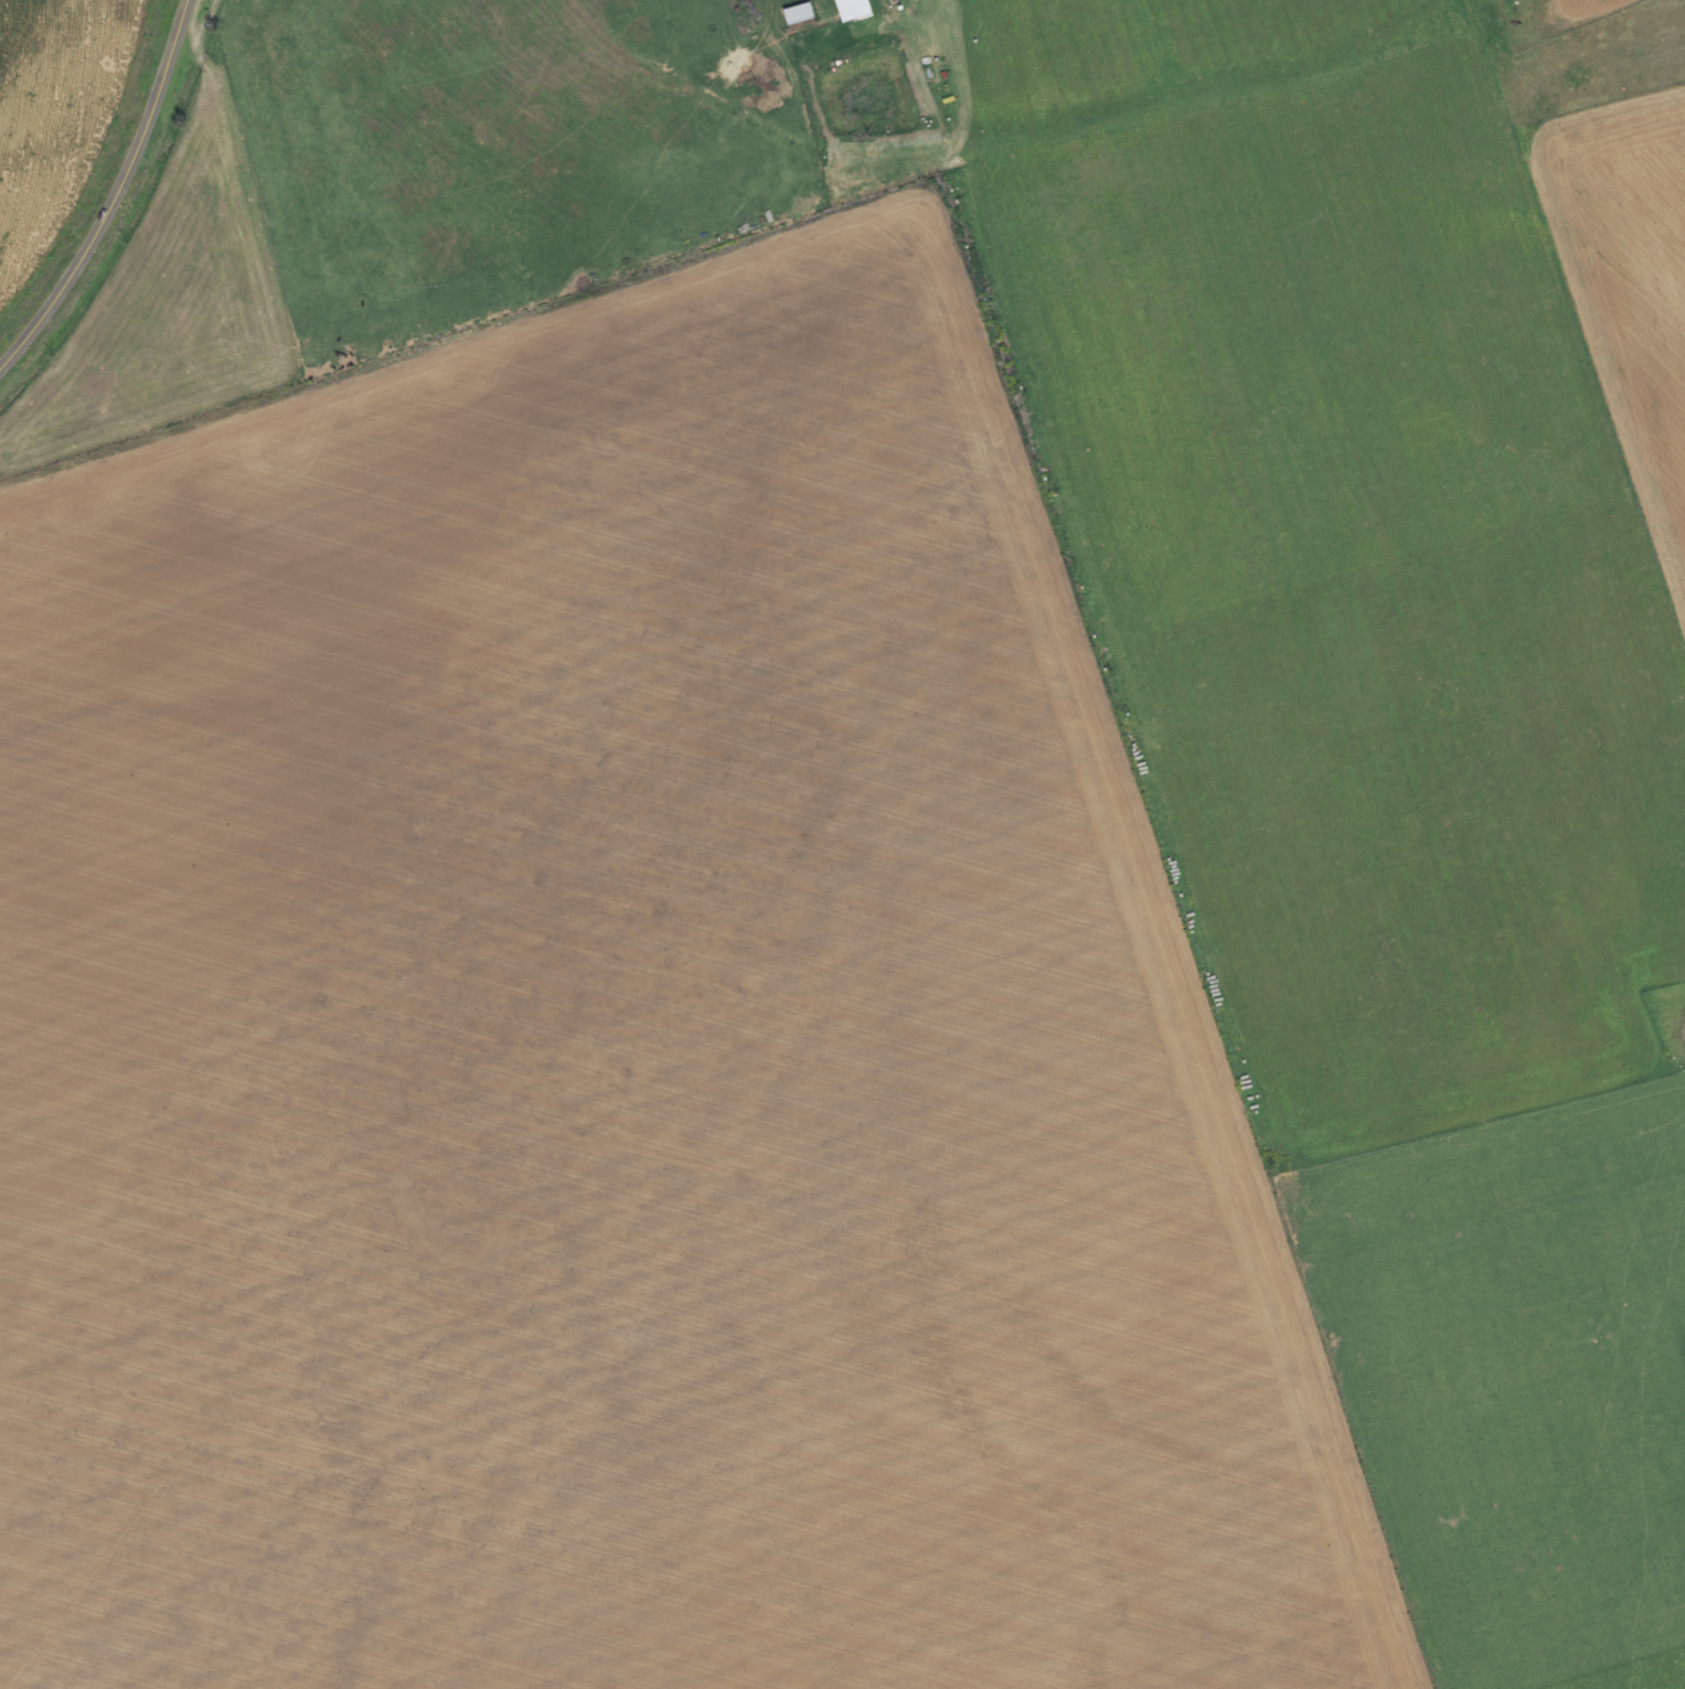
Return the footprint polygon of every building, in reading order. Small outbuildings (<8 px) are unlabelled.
[(856,19),(874,13),(869,0),(850,0),(856,19)]
